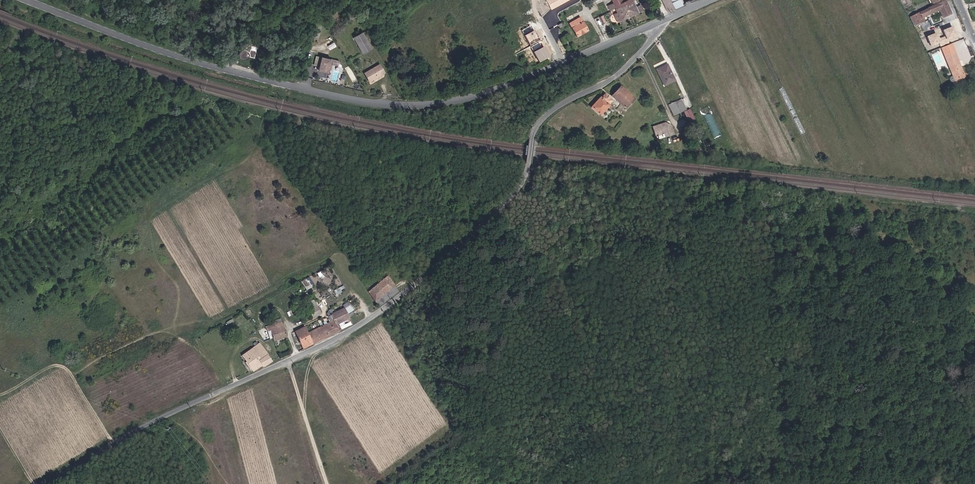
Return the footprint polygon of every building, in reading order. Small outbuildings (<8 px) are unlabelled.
[(544,1),(549,10),(568,0),(546,0),(544,1)] [(623,4),(631,0),(624,0),(621,1),(621,0),(601,0),(602,2),(605,1),(609,9),(613,7),(614,8),(623,4)] [(623,4),(629,16),(640,10),(638,4),(634,6),(632,0),(631,0),(623,4)] [(668,10),(683,4),(681,0),(663,0),(668,10)] [(934,1),(927,4),(928,5),(925,6),(928,11),(937,7),(941,16),(948,12),(943,0),(937,0),(934,1)] [(629,16),(623,4),(614,8),(617,14),(612,16),(616,22),(629,16)] [(928,11),(925,6),(916,10),(915,9),(904,14),(909,24),(919,19),(918,15),(928,11)] [(568,25),(576,37),(586,31),(578,18),(568,25)] [(530,24),(522,29),(524,32),(532,28),(530,24)] [(951,33),(950,31),(947,25),(938,29),(941,34),(933,38),(931,32),(922,36),(924,41),(926,44),(934,40),(936,44),(943,41),(942,37),(951,33)] [(342,33),(354,48),(361,42),(351,27),(342,33)] [(534,29),(525,34),(530,44),(540,38),(534,29)] [(539,41),(531,45),(533,49),(541,45),(539,41)] [(947,41),(937,45),(951,79),(961,75),(947,41)] [(247,57),(251,58),(254,43),(251,42),(239,53),(238,55),(238,57),(239,59),(241,60),(243,60),(244,60),(247,57)] [(544,45),(534,51),(540,60),(549,55),(544,45)] [(354,68),(361,76),(374,65),(368,57),(354,68)] [(327,67),(328,63),(315,62),(315,72),(327,73),(327,67)] [(666,65),(656,70),(663,86),(674,81),(666,65)] [(614,95),(627,109),(636,100),(623,86),(614,95)] [(589,108),(599,115),(611,100),(602,93),(589,108)] [(676,106),(683,103),(681,100),(670,106),(673,113),(678,110),(676,106)] [(686,109),(683,103),(676,106),(678,110),(673,113),(674,115),(686,109)] [(684,113),(690,125),(696,122),(690,110),(684,113)] [(703,114),(715,138),(723,134),(710,111),(703,114)] [(664,132),(665,136),(677,132),(674,123),(670,124),(667,124),(666,123),(662,123),(650,128),(654,136),(659,134),(659,132),(661,131),(664,132)] [(385,297),(397,289),(388,276),(386,273),(366,290),(376,305),(385,297)] [(301,281),(306,289),(314,284),(309,275),(301,281)] [(336,294),(344,291),(342,286),(334,290),(336,294)] [(307,311),(312,317),(319,311),(314,305),(307,311)] [(336,329),(333,323),(341,320),(339,316),(344,313),(340,306),(328,312),(331,319),(307,332),(304,326),(295,330),(298,337),(299,341),(301,344),(301,346),(333,330),(336,329)] [(271,337),(272,338),(273,340),(286,335),(285,332),(284,329),(282,321),(267,327),(268,330),(270,332),(265,334),(266,336),(266,337),(267,338),(268,338),(271,337)] [(264,364),(271,361),(259,342),(242,352),(252,368),(257,365),(264,364)]
